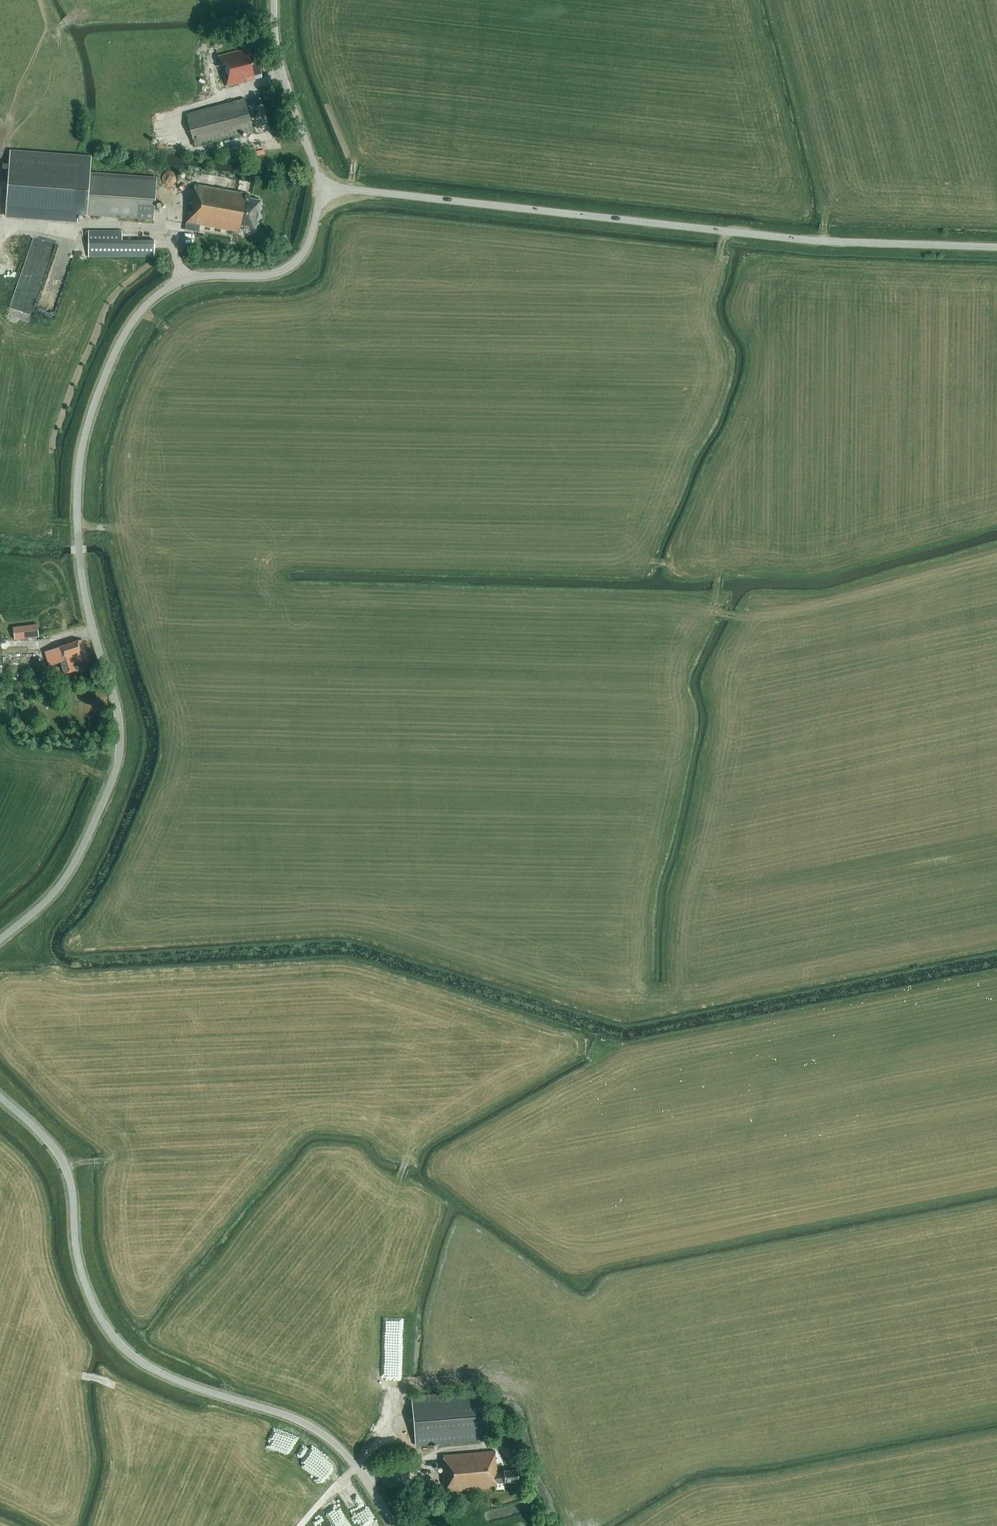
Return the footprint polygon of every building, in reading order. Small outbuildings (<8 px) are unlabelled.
[(192,84),(223,75),(226,87),(262,77),(254,48),(238,52),(238,51),(218,56),(218,57),(216,57),(210,37),(182,45),(192,84)] [(244,99),(208,108),(186,114),(195,146),(253,130),(244,99)] [(91,159),(10,153),(9,164),(3,164),(2,169),(9,169),(5,218),(77,223),(77,215),(87,215),(153,220),(156,178),(90,173),(91,159)] [(245,181),(205,174),(203,186),(198,185),(198,186),(195,186),(193,196),(191,195),(185,230),(199,232),(200,225),(239,232),(239,229),(255,232),(261,200),(251,199),(251,196),(245,195),(245,193),(242,193),(245,181)] [(154,257),(154,240),(122,240),(122,231),(88,231),(88,257),(154,257)] [(64,674),(72,672),(76,671),(74,664),(89,660),(82,640),(45,652),(49,666),(61,663),(64,672),(64,674)] [(39,651),(8,651),(8,663),(39,664),(39,651)] [(416,1446),(488,1439),(483,1390),(411,1396),(416,1446)] [(496,1483),(518,1481),(517,1470),(497,1472),(495,1451),(443,1455),(444,1465),(442,1465),(444,1492),(489,1488),(489,1486),(496,1485),(496,1483)] [(373,1525),(382,1525),(377,1515),(369,1518),(373,1525)]
